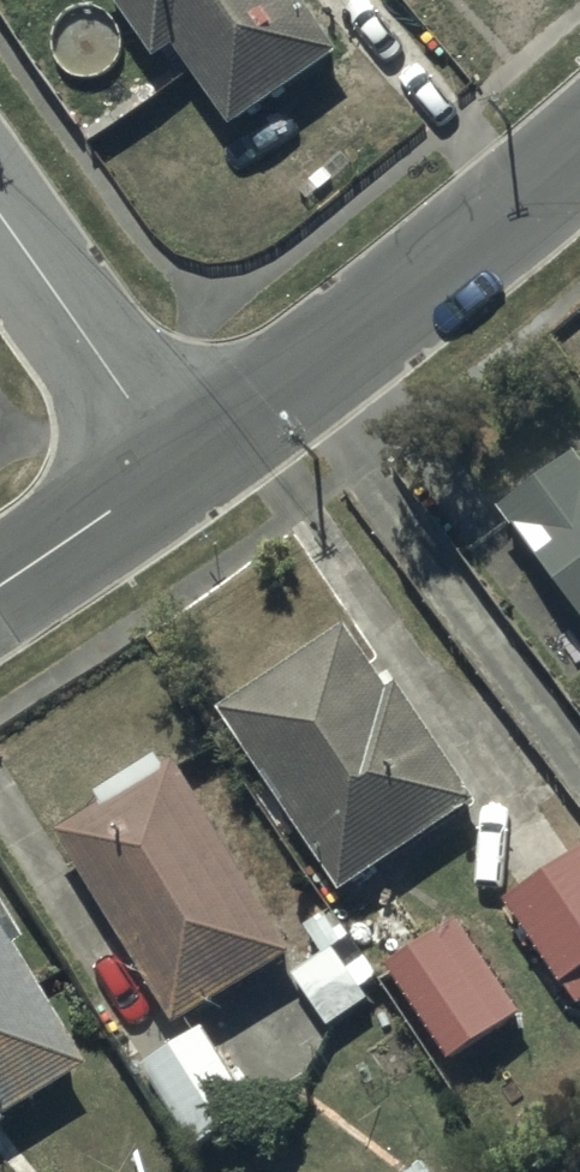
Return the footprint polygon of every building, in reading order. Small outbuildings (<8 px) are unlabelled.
[(294,0),(113,0),(163,72),(176,62),(234,145),(343,70),(294,0)] [(504,522),(579,623),(579,472),(579,471),(504,522)] [(349,639),(220,728),(345,908),(480,814),(399,697),(392,702),(349,639)] [(108,820),(59,847),(188,1051),(143,1080),(194,1161),(254,1124),(195,1030),(295,967),(174,776),(168,780),(161,770),(100,809),(108,820)] [(579,1016),(579,866),(508,920),(579,1016)] [(78,1083),(6,967),(21,958),(0,924),(0,1132),(78,1083)] [(387,981),(455,1076),(523,1025),(457,931),(387,981)]
